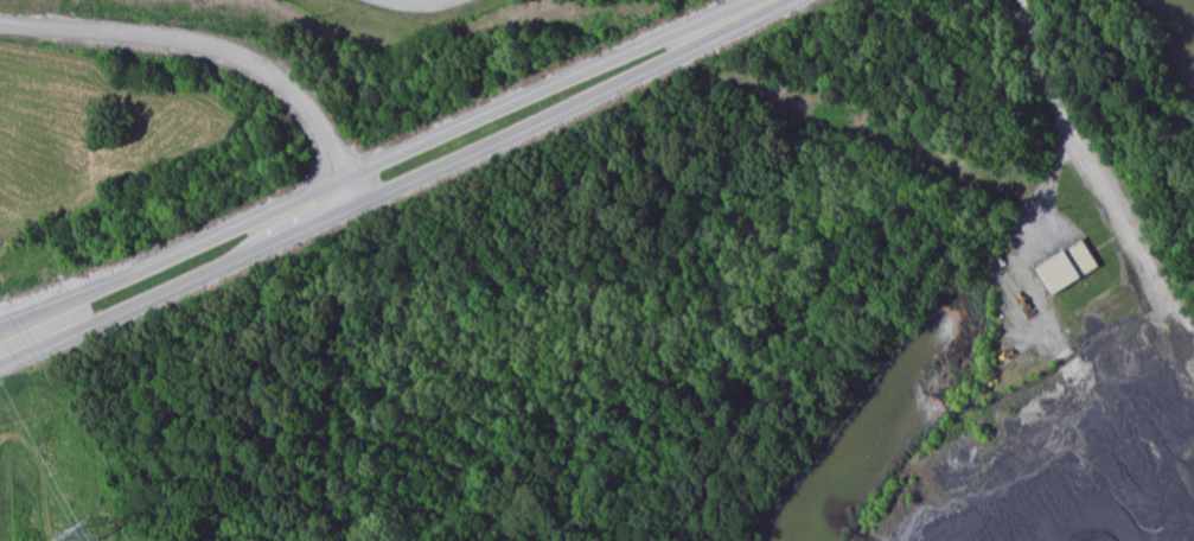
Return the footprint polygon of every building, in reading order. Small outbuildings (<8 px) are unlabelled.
[(1100,267),(1084,240),(1035,268),(1051,296),(1100,267)]
